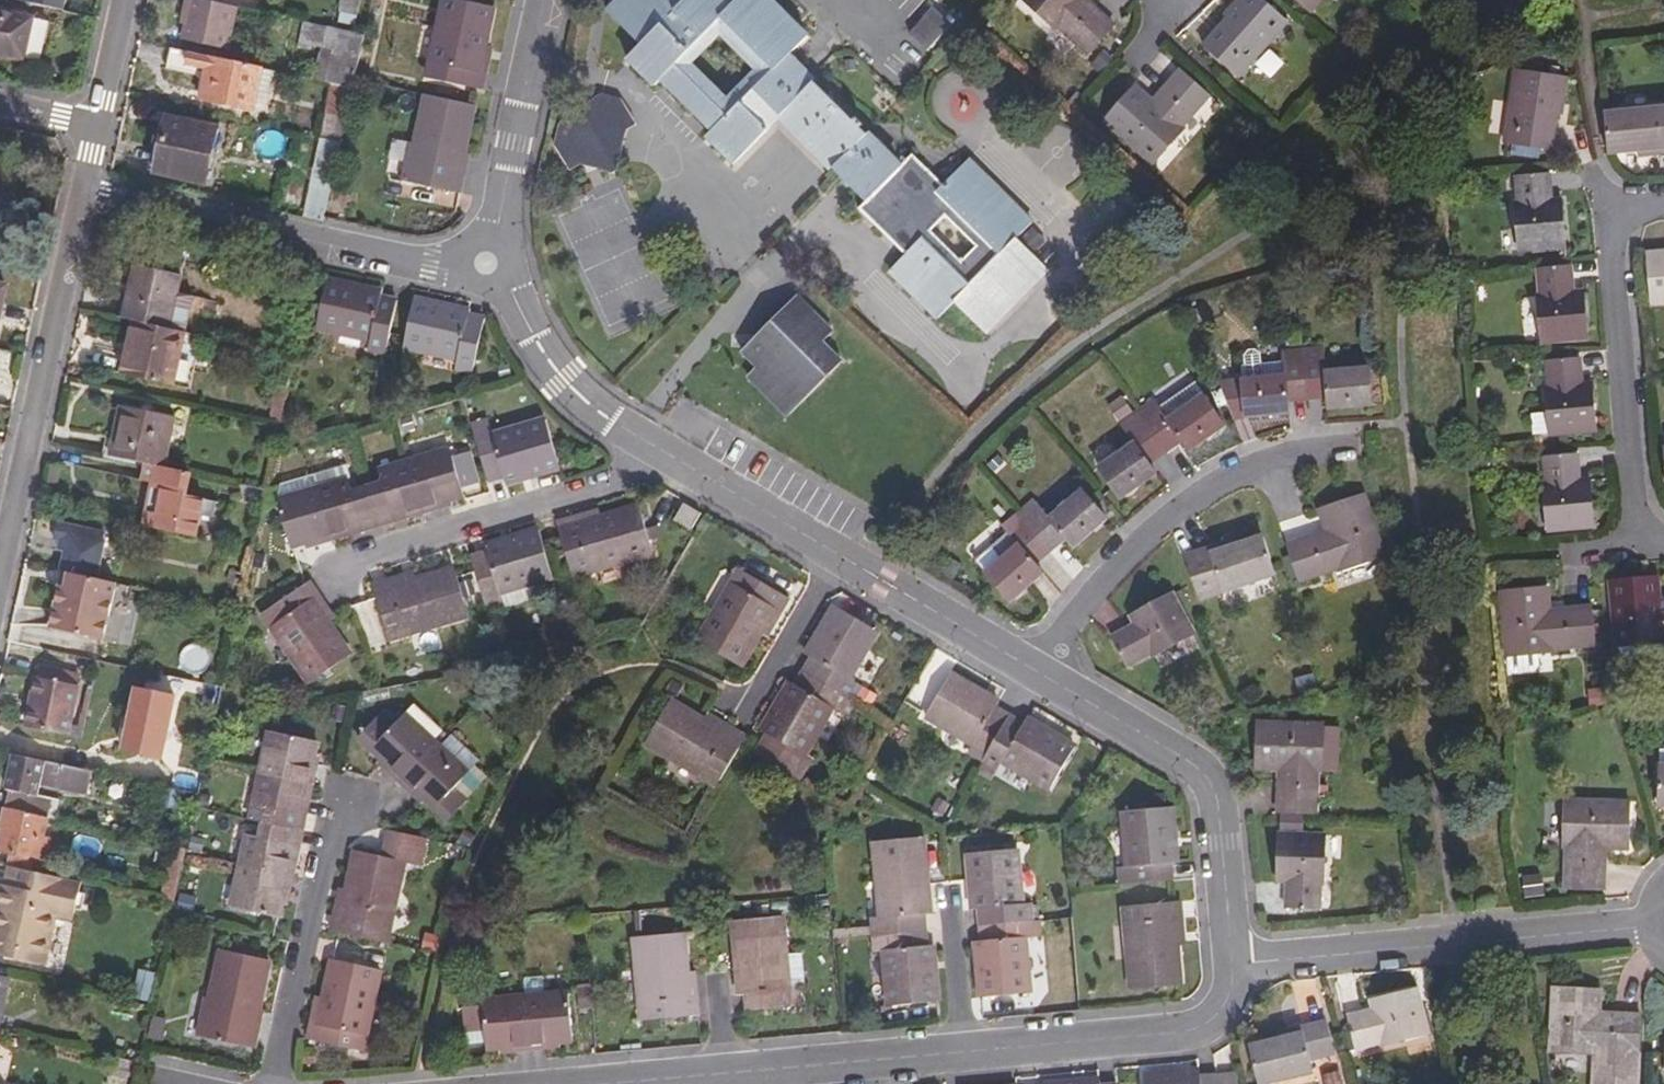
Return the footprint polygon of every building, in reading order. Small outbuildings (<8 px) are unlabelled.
[(62,12),(64,0),(7,0),(62,12)] [(185,0),(175,0),(172,14),(178,15),(175,27),(172,40),(216,50),(225,9),(185,0)] [(332,6),(347,9),(349,0),(333,0),(332,6)] [(467,0),(445,0),(430,77),(485,88),(488,71),(482,70),(487,46),(495,5),(467,0)] [(1034,222),(970,159),(945,184),(915,155),(904,167),(863,127),(866,124),(859,117),(856,120),(791,55),(809,37),(773,0),(738,0),(736,2),(733,0),(616,0),(606,10),(641,44),(629,58),(656,85),(663,78),(715,129),(709,135),(737,163),(782,117),(832,167),(868,202),(862,209),(907,254),(891,269),(940,318),(956,302),(988,334),(1051,270),(1018,238),(1034,222)] [(1058,28),(1060,25),(1090,52),(1115,24),(1097,9),(1094,13),(1083,3),(1085,0),(1026,0),(1058,28)] [(1206,47),(1240,77),(1290,21),(1266,0),(1240,0),(1239,2),(1242,5),(1230,19),(1206,47)] [(1312,12),(1322,0),(1298,0),(1312,12)] [(1227,15),(1230,19),(1242,5),(1239,2),(1227,15)] [(954,25),(935,7),(911,34),(930,51),(954,25)] [(18,61),(23,40),(27,20),(0,14),(0,57),(18,61)] [(343,89),(354,37),(293,24),(288,48),(310,53),(304,81),(323,85),(343,89)] [(493,47),(487,46),(482,70),(488,71),(493,47)] [(252,70),(162,51),(160,60),(157,72),(191,79),(191,81),(199,82),(195,103),(243,114),(252,70)] [(1565,96),(1568,77),(1519,69),(1507,139),(1551,146),(1557,113),(1560,95),(1565,96)] [(1159,105),(1138,86),(1107,121),(1155,164),(1186,128),(1183,126),(1210,95),(1182,70),(1166,89),(1170,92),(1159,105)] [(337,117),(343,89),(323,85),(317,113),(337,117)] [(477,104),(427,93),(417,142),(413,141),(405,181),(461,192),(467,162),(469,162),(471,153),(467,153),(477,104)] [(604,93),(580,108),(581,112),(562,124),(557,143),(572,169),(582,162),(615,172),(619,170),(629,130),(638,124),(622,97),(604,93)] [(1562,114),(1565,96),(1560,95),(1557,113),(1562,114)] [(1606,111),(1610,150),(1639,148),(1663,145),(1663,119),(1662,106),(1606,111)] [(145,176),(195,187),(206,134),(156,123),(145,176)] [(295,218),(311,222),(325,160),(325,158),(309,155),(295,218)] [(1518,202),(1521,249),(1567,245),(1564,199),(1550,200),(1550,193),(1552,192),(1551,174),(1518,176),(1520,202),(1518,202)] [(1060,257),(1051,248),(1042,256),(1052,265),(1060,257)] [(1650,253),(1654,302),(1663,301),(1663,252),(1650,253)] [(1543,341),(1589,338),(1586,291),(1572,292),(1571,284),(1575,284),(1573,267),(1540,269),(1542,295),(1540,296),(1543,341)] [(119,295),(112,326),(122,329),(156,336),(167,280),(124,271),(119,295)] [(385,291),(330,279),(320,328),(373,339),(372,347),(389,351),(400,299),(384,295),(385,291)] [(815,307),(800,293),(762,332),(776,346),(785,330),(793,330),(815,307)] [(1536,294),(1525,295),(1527,342),(1538,341),(1536,294)] [(472,308),(417,296),(406,346),(460,357),(458,366),(475,370),(486,318),(471,315),(472,308)] [(834,326),(815,307),(793,330),(785,330),(776,346),(762,332),(745,350),(744,354),(758,368),(751,375),(751,381),(785,414),(793,415),(826,381),(832,375),(842,366),(843,358),(827,341),(833,335),(834,326)] [(111,382),(162,393),(173,339),(156,336),(122,329),(119,342),(116,360),(111,382)] [(178,396),(190,343),(173,339),(162,393),(178,396)] [(1242,380),(1246,418),(1292,414),(1291,401),(1327,398),(1328,410),(1375,406),(1371,366),(1328,371),(1326,347),(1283,352),(1285,376),(1242,380)] [(107,381),(111,382),(116,360),(111,359),(107,381)] [(1551,433),(1598,430),(1594,384),(1580,385),(1579,377),(1583,377),(1582,360),(1549,363),(1551,389),(1548,389),(1551,433)] [(1135,443),(1100,467),(1121,499),(1159,472),(1153,463),(1184,442),(1190,451),(1228,425),(1207,395),(1171,419),(1157,399),(1122,423),(1135,443)] [(136,467),(154,471),(166,419),(110,407),(105,429),(99,459),(136,467)] [(493,426),(476,431),(491,481),(507,476),(508,480),(561,464),(548,417),(495,433),(493,426)] [(350,476),(279,497),(293,543),(306,539),(319,535),(320,540),(336,535),(335,530),(362,522),(364,527),(395,518),(393,513),(423,504),(424,509),(440,504),(439,500),(451,496),(466,491),(453,446),(380,468),(384,481),(354,490),(350,476)] [(1580,455),(1546,458),(1548,485),(1545,485),(1549,531),(1596,527),(1592,480),(1578,481),(1577,473),(1581,473),(1580,455)] [(175,502),(181,477),(154,471),(136,467),(132,484),(141,486),(137,504),(132,530),(187,542),(192,519),(204,521),(207,509),(175,502)] [(1036,498),(1004,526),(1019,544),(987,572),(1013,602),(1047,573),(1040,564),(1067,540),(1075,550),(1111,518),(1085,488),(1052,516),(1036,498)] [(1313,538),(1291,546),(1303,580),(1341,566),(1342,570),(1387,554),(1366,494),(1321,510),(1330,537),(1315,542),(1313,538)] [(440,504),(452,500),(451,496),(439,500),(440,504)] [(393,513),(395,518),(424,509),(423,504),(393,513)] [(575,516),(559,521),(576,576),(655,552),(641,504),(603,516),(577,523),(575,516)] [(687,504),(677,520),(694,529),(703,513),(687,504)] [(601,509),(575,516),(577,523),(603,516),(601,509)] [(335,530),(336,535),(364,527),(362,522),(335,530)] [(62,575),(81,579),(90,534),(45,524),(43,531),(41,540),(47,541),(45,550),(53,552),(49,573),(56,574),(62,575)] [(489,550),(473,555),(489,605),(505,600),(503,592),(555,576),(541,529),(488,545),(489,550)] [(307,544),(320,540),(319,535),(306,539),(307,544)] [(1210,549),(1186,557),(1195,587),(1219,579),(1224,592),(1277,575),(1265,537),(1237,546),(1212,554),(1210,549)] [(1210,549),(1212,554),(1237,546),(1235,541),(1210,549)] [(391,579),(375,584),(391,638),(471,615),(456,567),(418,579),(393,586),(391,579)] [(791,599),(742,569),(700,639),(743,665),(763,631),(777,608),(783,611),(791,599)] [(416,572),(391,579),(393,586),(418,579),(416,572)] [(56,574),(53,586),(59,587),(62,575),(56,574)] [(43,631),(97,643),(109,585),(81,579),(62,575),(59,587),(53,586),(49,605),(43,631)] [(1662,605),(1659,579),(1612,583),(1618,645),(1663,640),(1663,605),(1662,605)] [(311,581),(265,611),(312,681),(352,654),(330,621),(315,599),(321,595),(311,581)] [(1550,588),(1503,592),(1508,654),(1556,650),(1555,646),(1595,643),(1592,606),(1568,608),(1569,614),(1553,615),(1550,588)] [(1195,634),(1174,593),(1133,614),(1139,626),(1132,630),(1130,627),(1115,635),(1130,664),(1152,652),(1154,655),(1195,634)] [(330,621),(336,617),(321,595),(315,599),(330,621)] [(769,735),(757,754),(802,780),(815,758),(808,754),(834,709),(840,712),(858,682),(852,678),(880,631),(836,605),(807,655),(812,658),(796,685),(791,682),(763,731),(769,735)] [(777,608),(763,631),(769,634),(783,611),(777,608)] [(1663,643),(1663,640),(1618,645),(1629,660),(1658,657),(1663,643)] [(24,697),(17,729),(55,737),(58,724),(69,677),(33,669),(31,680),(28,679),(24,697)] [(1001,701),(953,673),(927,717),(976,745),(972,752),(999,769),(1003,762),(1051,790),(1076,746),(1029,718),(1026,724),(998,707),(1001,701)] [(175,697),(178,683),(145,675),(142,690),(175,697)] [(112,758),(130,762),(131,757),(153,761),(166,700),(126,691),(114,748),(112,758)] [(707,721),(672,701),(647,743),(718,784),(746,736),(733,728),(729,734),(707,721)] [(406,713),(436,739),(444,731),(415,703),(406,713)] [(385,710),(360,737),(384,758),(393,767),(390,770),(403,782),(440,743),(436,739),(406,713),(397,722),(385,710)] [(710,715),(707,721),(729,734),(733,728),(710,715)] [(1324,724),(1260,722),(1259,769),(1287,770),(1287,786),(1282,786),(1281,809),(1319,810),(1320,772),(1323,772),(1324,724)] [(71,741),(74,728),(58,724),(55,737),(71,741)] [(317,741),(271,731),(262,772),(307,782),(314,784),(317,769),(311,768),(314,755),(317,741)] [(454,736),(444,747),(471,772),(482,761),(454,736)] [(440,743),(403,782),(413,792),(417,788),(427,798),(451,820),(470,799),(458,787),(471,772),(444,747),(440,743)] [(320,757),(314,755),(311,768),(317,769),(320,757)] [(84,774),(5,756),(0,780),(0,812),(22,817),(29,785),(79,796),(84,774)] [(131,757),(130,762),(151,767),(153,761),(131,757)] [(390,770),(393,767),(384,758),(381,762),(390,770)] [(303,831),(307,814),(300,813),(307,782),(262,772),(255,803),(269,806),(265,823),(303,831)] [(307,814),(314,784),(307,782),(300,813),(307,814)] [(413,792),(424,801),(427,798),(417,788),(413,792)] [(1631,801),(1567,799),(1565,846),(1569,846),(1567,887),(1605,888),(1605,865),(1601,865),(1601,848),(1630,848),(1631,801)] [(1174,807),(1124,811),(1129,866),(1122,866),(1124,884),(1175,879),(1173,862),(1179,861),(1174,807)] [(39,821),(22,817),(0,812),(0,855),(6,856),(37,863),(42,838),(36,837),(39,821)] [(1306,813),(1284,812),(1284,829),(1305,830),(1306,813)] [(299,848),(303,831),(265,823),(252,820),(241,866),(288,876),(294,847),(299,848)] [(338,914),(335,930),(389,941),(405,862),(419,864),(424,838),(392,831),(387,856),(358,851),(350,889),(345,915),(338,914)] [(1327,834),(1280,833),(1279,879),(1293,880),(1292,888),(1288,888),(1288,905),(1321,906),(1321,880),(1325,880),(1327,834)] [(928,838),(876,843),(882,916),(873,916),(877,952),(886,951),(891,1005),(943,1000),(938,944),(931,945),(929,913),(935,913),(928,838)] [(288,876),(292,877),(299,848),(294,847),(288,876)] [(1021,848),(967,853),(972,910),(979,909),(982,940),(975,941),(980,996),(1033,992),(1028,937),(1037,936),(1034,903),(1026,904),(1021,848)] [(34,875),(37,863),(6,856),(3,868),(34,875)] [(288,876),(241,866),(232,906),(279,917),(282,902),(285,890),(289,891),(292,877),(288,876)] [(74,884),(34,875),(3,868),(0,867),(0,959),(38,967),(49,919),(52,908),(68,912),(74,884)] [(338,914),(345,915),(350,889),(343,887),(338,914)] [(1182,901),(1127,906),(1134,989),(1183,984),(1180,945),(1177,919),(1184,918),(1182,901)] [(65,923),(68,912),(52,908),(49,919),(65,923)] [(785,917),(736,921),(742,994),(748,994),(749,1011),(802,1006),(800,989),(791,989),(785,917)] [(1184,918),(1177,919),(1180,945),(1187,944),(1184,918)] [(686,934),(636,938),(644,1020),(700,1015),(699,1000),(692,1000),(690,973),(686,934)] [(272,959),(222,949),(212,999),(208,998),(200,1036),(258,1048),(266,1009),(262,1008),(272,959)] [(383,968),(335,958),(326,997),(321,1023),(315,1022),(311,1038),(366,1050),(383,968)] [(140,995),(152,998),(157,971),(146,968),(140,995)] [(697,973),(690,973),(692,1000),(699,1000),(697,973)] [(1299,1008),(1282,1012),(1285,1028),(1327,1018),(1317,976),(1293,981),(1299,1008)] [(1366,1011),(1349,1016),(1357,1047),(1382,1040),(1383,1044),(1428,1032),(1416,987),(1372,1000),(1376,1012),(1367,1015),(1366,1011)] [(1556,987),(1553,1052),(1597,1054),(1595,1083),(1641,1083),(1642,1055),(1640,1055),(1642,1017),(1617,1016),(1617,1020),(1602,1019),(1603,989),(1556,987)] [(571,990),(485,998),(489,1047),(504,1046),(515,1045),(516,1049),(550,1046),(549,1041),(562,1040),(576,1038),(571,990)] [(321,1023),(326,997),(320,995),(315,1022),(321,1023)] [(165,1021),(156,1019),(152,1037),(161,1039),(165,1021)] [(1251,1047),(1260,1083),(1264,1083),(1313,1072),(1310,1059),(1335,1053),(1327,1022),(1303,1028),(1304,1033),(1278,1040),(1251,1047)] [(1277,1035),(1278,1040),(1304,1033),(1303,1028),(1277,1035)] [(1146,1083),(1219,1083),(1219,1077),(1219,1075),(1203,1076),(1200,1071),(1145,1076),(1146,1083)]
